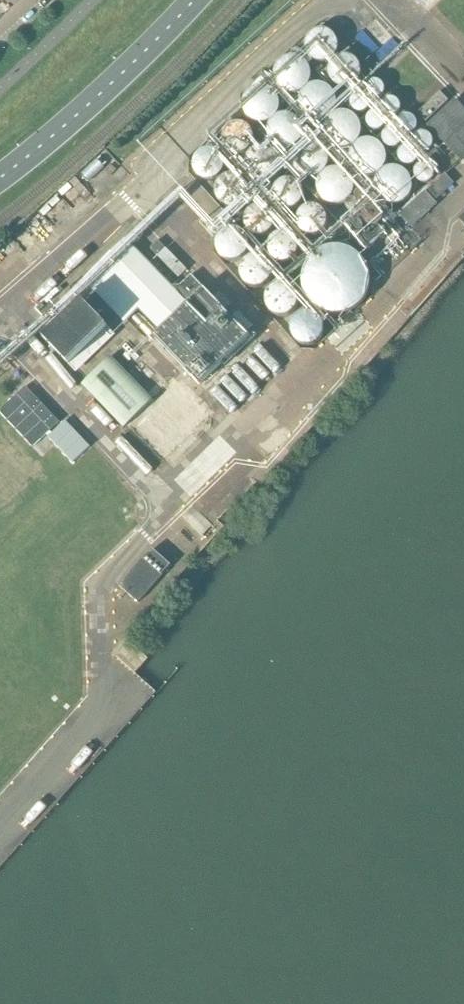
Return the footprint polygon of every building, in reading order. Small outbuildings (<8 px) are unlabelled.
[(307,48),(307,52),(309,56),(311,60),(315,63),(319,65),(323,66),(328,65),(332,64),(335,61),(338,58),(340,54),(341,49),(341,45),(339,41),(337,37),(333,34),(329,32),(325,32),(320,32),(316,34),(312,36),(310,39),(308,43),(307,48)] [(275,75),(275,80),(277,85),(280,89),(284,92),(288,94),(293,95),(298,95),(302,93),(306,90),(310,86),(312,82),(313,77),(312,72),(310,68),(308,64),(304,60),(299,58),(295,57),(290,58),(285,60),(281,62),(278,66),(276,71),(275,75)] [(331,73),(331,78),(333,82),(335,86),(339,88),(343,90),(347,91),(352,91),(356,89),(360,87),(362,83),(364,79),(365,75),(365,70),(363,66),(361,63),(357,60),(353,58),(349,57),(344,57),(340,59),(337,62),(334,65),(332,69),(331,73)] [(367,90),(367,92),(368,95),(369,97),(371,98),(373,99),(376,100),(378,99),(380,99),(382,97),(384,95),(385,93),(385,91),(385,88),(384,86),(383,84),(381,82),(379,81),(376,81),(374,81),(372,82),(370,83),(368,85),(367,87),(367,90)] [(300,103),(301,108),(302,113),(305,117),(309,120),(313,122),(318,123),(323,123),(328,121),(332,118),(335,114),(337,110),(338,105),(338,100),(336,96),(333,92),(329,88),(325,86),(320,85),(315,86),(310,88),(306,90),(303,94),(301,99),(300,103)] [(245,107),(245,112),(247,116),(250,120),(253,123),(258,126),(263,126),(268,126),(272,124),(276,121),(279,118),(282,113),(282,108),(282,104),(280,99),(277,95),(274,92),(269,90),(264,89),(260,89),(255,91),(251,94),(248,97),(246,102),(245,107)] [(449,101),(440,91),(418,113),(426,122),(449,101)] [(351,105),(351,107),(352,110),(353,112),(355,113),(357,114),(360,115),(362,114),(365,114),(367,112),(368,110),(369,108),(370,106),(369,103),(369,101),(367,99),(365,97),(363,96),(361,96),(358,96),(356,97),(354,98),(352,100),(351,102),(351,105)] [(427,125),(462,162),(463,160),(463,107),(455,98),(427,125)] [(383,108),(383,110),(384,112),(385,115),(387,116),(390,117),(392,118),(394,117),(397,116),(399,115),(400,113),(401,111),(402,109),(401,106),(401,104),(399,102),(397,100),(395,99),(393,99),(390,99),(388,100),(386,101),(384,103),(383,105),(383,108)] [(368,122),(368,124),(369,127),(370,129),(372,130),(374,131),(376,132),(379,131),(381,131),(383,129),(385,127),(386,125),(386,123),(386,120),(385,118),(384,116),(382,115),(380,114),(377,113),(375,113),(373,114),(371,116),(369,117),(368,120),(368,122)] [(326,132),(326,136),(328,141),(331,145),(335,148),(339,150),(344,151),(349,151),(353,149),(358,146),(361,143),(363,138),(364,133),(363,128),(362,124),(359,120),(355,117),(351,115),(346,114),(341,114),(336,116),(332,119),(329,122),(327,127),(326,132)] [(271,135),(271,140),(273,145),(276,149),(279,152),(284,154),(289,155),(294,154),(298,153),(302,150),(306,146),(308,142),(308,137),(308,132),(306,127),(304,123),(300,120),(295,118),(291,117),(286,118),(281,119),(277,122),(274,126),(272,130),(271,135)] [(400,126),(400,128),(401,130),(403,132),(404,134),(407,135),(409,135),(412,135),(414,134),(416,133),(417,131),(418,129),(419,126),(419,124),(418,122),(416,120),(415,118),(412,117),(410,117),(408,117),(405,118),(403,119),(402,121),(401,123),(400,126)] [(225,142),(226,146),(227,150),(230,154),(233,157),(237,159),(241,159),(246,159),(250,157),(254,155),(257,152),(258,147),(259,143),(259,139),(257,135),(255,131),(251,128),(247,126),(243,125),(239,126),(234,127),(231,130),(228,133),(226,137),(225,142)] [(385,140),(385,143),(386,145),(387,147),(389,148),(391,150),(394,150),(396,150),(398,149),(400,148),(402,146),(403,143),(403,141),(403,139),(402,136),(401,134),(399,133),(397,132),(395,131),(392,132),(390,132),(388,134),(386,136),(385,138),(385,140)] [(416,143),(416,145),(417,148),(418,150),(420,151),(422,152),(425,153),(427,152),(429,152),(431,150),(433,148),(434,146),(434,144),(434,141),(433,139),(432,137),(430,136),(428,135),(425,134),(423,134),(421,135),(419,137),(417,138),(416,141),(416,143)] [(352,160),(352,164),(354,169),(357,173),(361,176),(365,178),(370,179),(375,179),(379,177),(383,174),(387,171),(389,166),(390,161),(389,156),(387,152),(385,148),(381,145),(376,142),(372,142),(367,142),(362,144),(358,146),(355,150),(353,155),(352,160)] [(297,163),(297,167),(299,171),(301,175),(305,178),(309,180),(313,180),(318,180),(322,178),(325,176),(328,173),(330,169),(331,164),(331,160),(329,156),(327,152),(323,149),(319,147),(315,146),(310,147),(306,148),(302,151),(300,154),(298,158),(297,163)] [(399,158),(400,160),(401,162),(402,164),(404,166),(406,167),(408,167),(411,167),(413,166),(415,165),(417,163),(418,161),(418,159),(418,156),(417,154),(416,152),(414,150),(412,149),(409,149),(407,149),(405,150),(403,151),(401,153),(400,155),(399,158)] [(250,166),(250,170),(252,175),(254,178),(257,181),(262,183),(266,184),(270,183),(275,182),(278,179),(281,176),(283,172),(284,167),(283,163),(282,159),(279,155),(276,152),(272,150),(267,150),(263,150),(259,152),(255,154),(252,158),(250,162),(250,166)] [(196,167),(196,172),(198,176),(200,180),(204,182),(208,184),(212,185),(216,185),(221,183),(224,181),(227,177),(229,173),(230,169),(229,164),(228,160),(225,157),(222,154),(218,152),(214,151),(209,152),(205,153),(201,156),(198,159),(197,163),(196,167)] [(416,175),(416,178),(417,180),(418,182),(420,184),(423,185),(425,185),(427,185),(430,184),(432,183),(433,181),(434,179),(435,176),(434,174),(434,172),(432,170),(430,168),(428,167),(426,167),(423,167),(421,168),(419,169),(417,171),(416,173),(416,175)] [(378,188),(378,193),(380,197),(383,201),(387,205),(391,207),(396,207),(401,207),(405,205),(409,203),(413,199),(415,194),(416,190),(415,185),(413,180),(411,176),(407,173),(402,171),(398,170),(393,170),(388,172),(384,175),(381,179),(379,183),(378,188)] [(319,190),(319,195),(321,199),(324,203),(328,207),(332,209),(337,210),(342,209),(346,208),(351,205),(354,201),(356,196),(357,192),(356,187),(355,182),(352,178),(348,175),(344,173),(339,172),(334,172),(329,174),(325,177),(322,181),(320,185),(319,190)] [(454,182),(446,173),(428,190),(437,199),(454,182)] [(218,194),(219,198),(220,202),(223,206),(226,209),(230,211),(234,212),(239,211),(243,210),(247,207),(250,204),(251,200),(252,195),(252,191),(250,187),(248,183),(244,180),(240,178),(236,178),(232,178),(227,180),(224,182),(221,185),(219,189),(218,194)] [(275,197),(275,201),(277,205),(279,209),(283,212),(287,214),(291,215),(296,214),(300,213),(304,210),(306,207),(308,203),(309,198),(309,194),(307,190),(305,186),(301,183),(297,181),(293,181),(288,181),(284,183),(280,185),(278,188),(276,192),(275,197)] [(400,214),(412,227),(438,204),(426,191),(400,214)] [(247,224),(247,229),(249,233),(251,237),(255,240),(259,242),(263,242),(267,242),(272,240),(275,238),(278,234),(280,230),(281,226),(280,222),(279,217),(276,214),(273,211),(269,209),(264,208),(260,209),(256,210),(252,213),(249,216),(247,220),(247,224)] [(300,224),(301,228),(302,232),(305,236),(308,239),(312,241),(317,242),(321,241),(325,240),(329,237),(332,234),(334,230),(334,225),(334,221),(332,217),(330,213),(327,210),(323,208),(318,208),(314,208),(310,210),(306,212),(303,215),(301,219),(300,224)] [(220,249),(221,253),(222,257),(225,261),(228,264),(232,266),(237,267),(241,266),(245,265),(249,262),(252,259),(254,255),(254,250),(254,246),(253,242),(250,238),(247,235),(243,233),(238,233),(234,233),(230,235),(226,237),(223,241),(221,245),(220,249)] [(272,251),(272,256),(274,260),(276,263),(280,266),(284,268),(288,269),(292,269),(297,267),(300,265),(303,261),(305,257),(306,253),(305,248),(304,244),(301,240),(298,238),(294,236),(290,235),(285,235),(281,237),(277,239),(274,243),(273,247),(272,251)] [(251,336),(204,287),(192,275),(176,290),(126,238),(83,279),(124,322),(138,309),(159,331),(154,336),(201,385),(251,336)] [(158,240),(150,248),(179,278),(188,270),(158,240)] [(308,283),(308,292),(311,300),(316,307),(323,313),(331,316),(340,318),(348,317),(356,314),(364,309),(369,302),(373,295),(374,286),(374,277),(371,269),(366,262),(359,256),(351,253),(343,251),(334,252),(326,255),(318,260),(313,267),(309,274),(308,283)] [(243,275),(243,279),(245,283),(247,287),(251,290),(255,292),(259,292),(264,292),(268,291),(272,288),(274,285),(276,281),(277,276),(277,272),(275,268),(273,264),(269,261),(265,259),(261,258),(256,259),(252,260),(249,263),(246,266),(244,270),(243,275)] [(269,303),(270,307),(271,311),(274,315),(277,318),(281,320),(286,320),(290,320),(294,319),(298,316),(301,313),(303,309),(303,304),(303,300),(301,296),(299,292),(295,289),(291,287),(287,287),(283,287),(278,288),(275,291),(272,294),(270,298),(269,303)] [(44,338),(69,364),(107,327),(83,301),(44,338)] [(295,333),(295,337),(296,341),(299,345),(302,348),(306,350),(311,350),(315,350),(319,349),(323,346),(326,343),(328,339),(329,334),(328,330),(327,326),(324,322),(321,319),(317,317),(312,316),(308,317),(304,318),(300,321),(297,324),(295,328),(295,333)] [(111,356),(82,384),(123,428),(153,400),(111,356)] [(26,386),(0,411),(0,412),(34,447),(60,422),(26,386)] [(143,558),(119,585),(139,603),(163,576),(162,575),(171,565),(153,549),(144,559),(143,558)]
